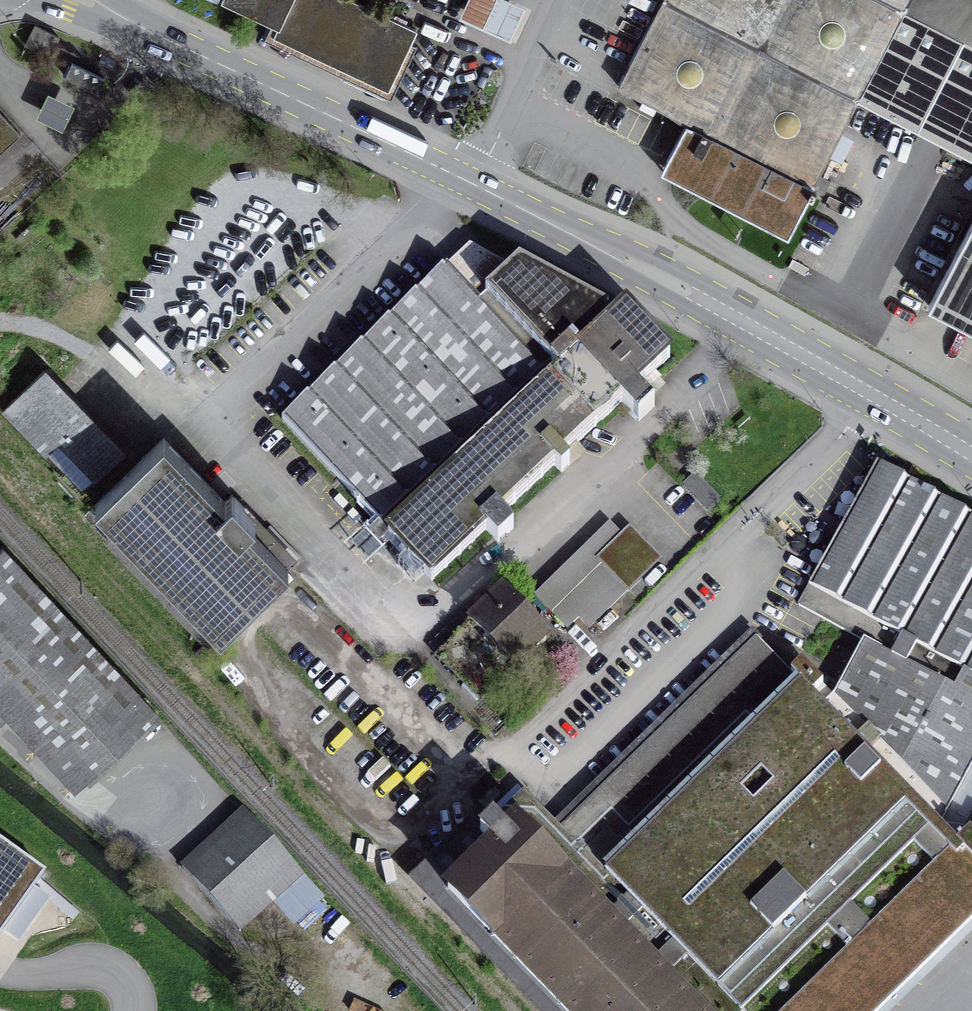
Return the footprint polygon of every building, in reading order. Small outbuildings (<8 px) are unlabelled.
[(213,13),(386,98),(418,35),(346,0),(219,0),(213,13)] [(512,42),(528,5),(517,0),(470,0),(461,21),(512,42)] [(661,171),(789,237),(858,102),(971,160),(971,0),(667,0),(621,90),(686,123),(661,171)] [(35,25),(25,44),(49,56),(59,37),(35,25)] [(104,79),(72,63),(65,76),(98,92),(104,79)] [(74,104),(48,92),(36,116),(62,129),(74,104)] [(0,111),(0,152),(20,133),(0,111)] [(830,181),(821,177),(815,189),(824,193),(830,181)] [(929,305),(971,327),(971,220),(929,305)] [(385,545),(427,590),(659,366),(613,324),(512,269),(489,294),(459,262),(283,431),(385,545)] [(37,373),(5,406),(83,493),(120,458),(37,373)] [(287,564),(166,437),(97,502),(218,629),(287,564)] [(877,467),(808,587),(971,674),(971,521),(877,467)] [(659,563),(617,521),(539,598),(581,639),(659,563)] [(72,791),(151,720),(0,554),(0,712),(72,791)] [(904,813),(971,740),(971,674),(808,587),(740,648),(904,813)] [(436,655),(482,703),(548,638),(502,591),(436,655)] [(971,911),(971,884),(740,648),(544,841),(705,1010),(870,1010),(971,911)] [(544,841),(506,801),(434,869),(569,1010),(705,1010),(544,841)] [(182,870),(238,933),(301,876),(245,814),(182,870)] [(44,873),(0,843),(0,938),(44,873)]
